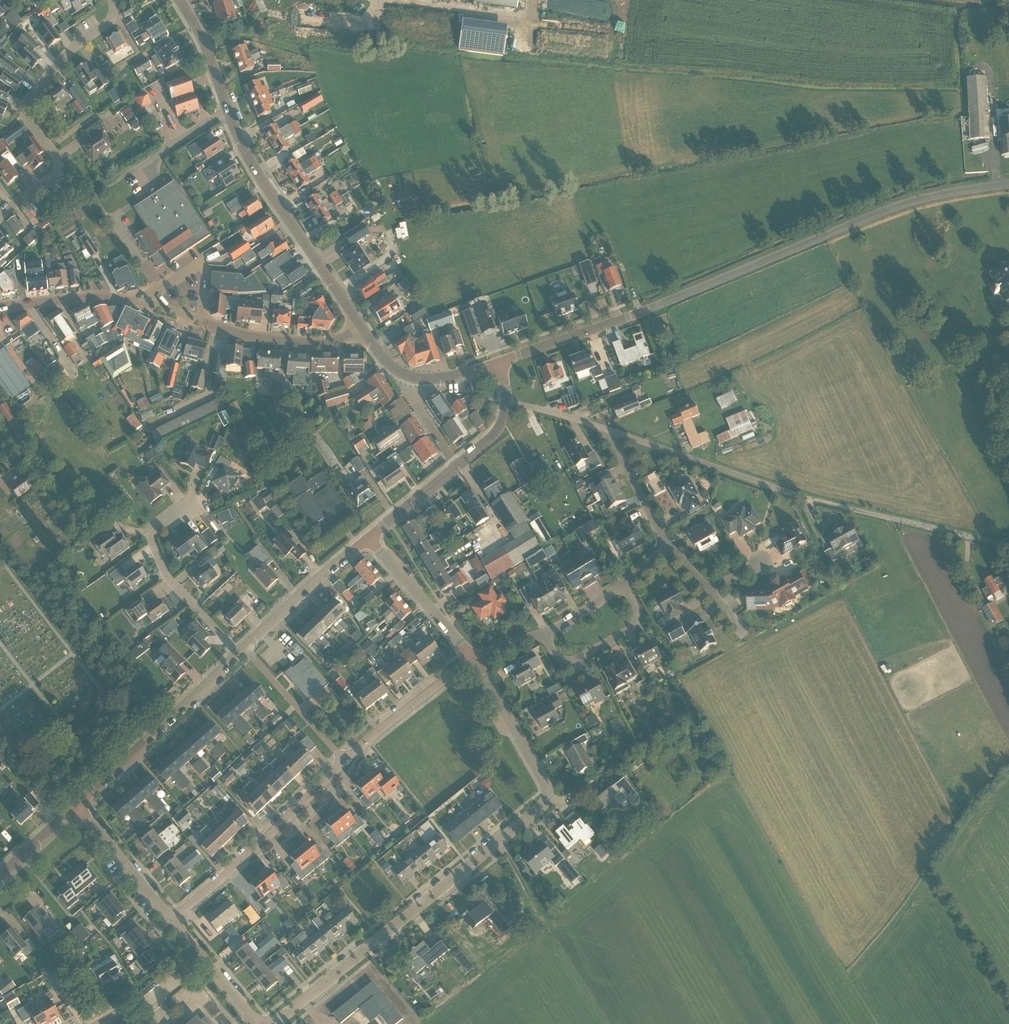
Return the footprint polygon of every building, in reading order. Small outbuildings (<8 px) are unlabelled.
[(45,3),(43,0),(31,0),(36,9),(45,3)] [(59,10),(53,0),(45,5),(50,12),(51,14),(59,10)] [(93,3),(91,0),(58,0),(62,5),(61,6),(64,11),(72,6),(76,13),(93,3)] [(237,2),(240,1),(239,0),(218,0),(218,2),(213,4),(220,24),(235,20),(232,10),(239,8),(237,2)] [(481,3),(517,8),(518,0),(458,0),(481,3)] [(5,14),(7,17),(5,18),(15,30),(23,24),(8,5),(2,10),(0,8),(0,18),(5,14)] [(130,8),(121,13),(124,18),(133,13),(130,8)] [(48,48),(60,39),(52,28),(58,24),(51,14),(50,12),(43,18),(48,24),(37,32),(48,48)] [(160,23),(160,21),(158,17),(156,17),(156,16),(154,17),(153,17),(154,18),(149,20),(153,27),(146,31),(147,33),(134,40),(138,47),(145,44),(144,42),(150,38),(154,44),(167,37),(168,36),(160,23)] [(134,21),(127,25),(132,33),(138,29),(134,21)] [(506,32),(462,26),(459,50),(503,56),(506,32)] [(119,32),(106,40),(115,55),(119,52),(122,56),(130,51),(128,47),(119,32)] [(17,44),(22,48),(16,54),(32,69),(41,60),(29,48),(35,43),(26,34),(17,44)] [(157,68),(162,65),(165,70),(182,60),(170,41),(154,51),(156,55),(151,58),(157,68)] [(236,62),(258,54),(257,50),(250,53),(250,54),(248,55),(245,46),(232,51),(236,62)] [(260,58),(258,54),(236,62),(241,74),(253,69),(250,60),(252,59),(253,61),(260,58)] [(5,73),(0,79),(0,81),(15,92),(23,81),(12,73),(16,67),(4,58),(0,64),(0,69),(5,73)] [(151,68),(146,58),(131,67),(137,76),(151,68)] [(120,74),(111,61),(101,67),(110,81),(120,74)] [(266,71),(281,71),(281,62),(266,62),(266,71)] [(100,73),(94,77),(86,64),(75,71),(85,87),(92,82),(98,91),(108,84),(100,73)] [(146,73),(140,76),(144,83),(150,80),(146,73)] [(166,84),(177,117),(199,109),(188,76),(166,84)] [(986,77),(967,78),(971,139),(990,138),(986,77)] [(269,96),(266,86),(261,88),(259,82),(246,87),(251,102),(269,96)] [(309,83),(299,87),(302,94),(312,91),(309,83)] [(283,86),(277,89),(280,96),(286,94),(283,86)] [(62,87),(47,99),(48,100),(44,102),(49,109),(53,106),(57,111),(72,100),(62,87)] [(108,94),(114,104),(123,99),(116,88),(108,94)] [(76,90),(70,94),(76,101),(71,105),(79,115),(84,111),(89,107),(76,90)] [(132,99),(140,111),(151,104),(143,92),(132,99)] [(319,94),(300,105),(304,112),(323,101),(319,94)] [(273,105),(269,96),(251,102),(257,118),(271,113),(268,107),(273,105)] [(292,99),(283,104),(286,109),(295,104),(292,99)] [(138,124),(133,117),(134,117),(126,107),(119,112),(127,122),(125,123),(130,130),(138,124)] [(291,132),(298,128),(295,122),(288,126),(291,132)] [(86,132),(92,140),(83,147),(88,154),(87,155),(92,162),(99,157),(98,156),(112,146),(102,133),(105,132),(98,123),(86,132)] [(8,145),(27,131),(22,124),(3,139),(8,145)] [(276,125),(264,132),(270,144),(282,137),(286,135),(283,129),(279,131),(276,125)] [(294,137),(301,133),(298,128),(291,132),(294,137)] [(282,137),(270,144),(277,155),(289,148),(285,142),(288,141),(286,137),(283,138),(282,137)] [(307,137),(298,142),(301,147),(310,142),(307,137)] [(1008,137),(1001,138),(1002,157),(1008,156),(1008,139),(1008,137)] [(22,154),(17,158),(23,167),(28,163),(33,171),(44,163),(36,152),(41,148),(34,138),(26,143),(31,149),(23,155),(22,154)] [(8,148),(3,139),(0,141),(0,153),(8,148)] [(216,139),(202,147),(199,141),(187,148),(194,158),(202,153),(207,160),(223,150),(216,139)] [(0,166),(0,174),(8,184),(19,177),(11,166),(16,162),(8,152),(1,157),(5,163),(0,166)] [(296,160),(284,167),(291,179),(318,162),(315,157),(300,167),(296,160)] [(222,183),(223,182),(226,187),(235,181),(232,177),(238,173),(231,162),(217,170),(214,165),(203,172),(209,182),(218,176),(222,183)] [(306,177),(314,171),(321,167),(318,162),(291,179),(298,190),(310,183),(306,177)] [(195,167),(198,172),(204,169),(201,164),(195,167)] [(353,177),(357,186),(364,184),(360,174),(353,177)] [(400,179),(392,182),(397,202),(406,200),(400,179)] [(142,233),(142,232),(134,237),(149,259),(154,255),(156,258),(163,259),(166,257),(169,263),(210,236),(174,182),(133,209),(147,229),(142,233)] [(333,201),(345,194),(341,188),(336,191),(336,192),(329,196),(333,201)] [(336,207),(343,202),(340,198),(345,195),(345,194),(333,201),(336,207)] [(305,202),(312,214),(329,204),(326,200),(321,203),(317,195),(305,202)] [(255,198),(241,207),(236,198),(226,205),(233,216),(237,213),(241,219),(247,215),(249,218),(262,209),(255,198)] [(80,199),(68,207),(72,213),(84,204),(80,199)] [(312,214),(319,225),(331,218),(327,212),(332,209),(329,204),(312,214)] [(202,212),(205,218),(212,213),(209,208),(202,212)] [(27,209),(22,212),(35,229),(32,232),(23,240),(20,242),(26,248),(41,235),(40,225),(27,209)] [(253,238),(258,234),(260,237),(274,227),(273,226),(273,224),(271,222),(270,221),(266,216),(252,225),(253,226),(247,229),(253,238)] [(15,217),(7,222),(17,235),(24,230),(15,217)] [(380,217),(373,223),(377,228),(384,222),(380,217)] [(49,220),(41,225),(42,231),(52,225),(49,220)] [(357,246),(356,244),(370,236),(363,224),(344,236),(351,248),(352,247),(353,249),(342,256),(354,275),(370,264),(358,246),(357,246)] [(398,243),(409,241),(407,225),(400,226),(400,231),(396,232),(398,243)] [(98,253),(86,234),(79,239),(86,250),(81,252),(87,260),(91,258),(98,253)] [(5,240),(0,245),(0,269),(1,268),(0,268),(5,263),(2,260),(13,250),(5,240)] [(245,242),(228,253),(233,261),(250,249),(245,242)] [(283,242),(276,246),(275,243),(265,249),(265,250),(258,255),(261,260),(269,255),(272,260),(288,249),(283,242)] [(251,251),(241,257),(246,265),(256,258),(251,251)] [(296,266),(287,253),(264,268),(273,282),(276,280),(283,291),(305,276),(304,274),(305,273),(303,269),(301,269),(298,265),(296,266)] [(54,271),(54,270),(53,270),(52,262),(51,256),(45,257),(47,273),(51,273),(51,274),(47,275),(49,290),(55,289),(68,288),(66,272),(65,272),(63,264),(57,265),(58,273),(54,274),(53,271),(54,271)] [(117,292),(125,288),(126,290),(138,288),(138,287),(127,265),(122,257),(114,261),(118,270),(111,273),(110,271),(107,272),(117,292)] [(588,261),(578,265),(586,286),(596,282),(588,261)] [(45,277),(42,277),(41,269),(39,270),(38,262),(24,263),(25,274),(31,273),(31,278),(26,279),(28,293),(47,290),(45,277)] [(77,268),(74,263),(67,264),(70,288),(79,287),(78,271),(77,271),(77,268)] [(989,274),(994,284),(989,286),(993,296),(999,293),(1003,303),(1008,300),(1008,264),(989,274)] [(604,265),(596,268),(599,276),(602,274),(609,291),(614,289),(615,290),(619,289),(619,287),(621,287),(614,269),(607,272),(604,265)] [(8,277),(4,272),(0,275),(0,292),(2,295),(8,294),(8,295),(14,294),(14,291),(17,291),(14,272),(8,277)] [(240,274),(212,272),(210,292),(237,295),(265,292),(253,275),(244,281),(240,274)] [(386,277),(385,278),(382,273),(374,278),(374,279),(372,280),(371,279),(357,288),(365,300),(379,291),(377,288),(382,284),(382,285),(388,281),(386,277)] [(397,283),(400,288),(399,289),(406,301),(416,294),(408,283),(405,278),(397,283)] [(320,298),(319,297),(316,299),(308,287),(298,294),(302,300),(303,300),(307,305),(308,304),(314,313),(312,316),(309,316),(309,318),(298,317),(297,327),(308,328),(308,329),(314,330),(314,329),(327,331),(334,319),(324,305),(324,304),(324,303),(324,302),(324,301),(322,298),(321,298),(320,298)] [(579,306),(574,291),(552,298),(557,313),(579,306)] [(293,310),(292,316),(296,316),(297,301),(289,300),(289,302),(285,301),(285,305),(282,304),(283,293),(272,292),(271,304),(279,304),(279,312),(273,311),(271,326),(273,326),(274,327),(277,328),(279,326),(280,326),(289,327),(291,313),(290,313),(291,310),(293,310)] [(401,310),(392,296),(387,299),(386,297),(380,300),(382,302),(371,309),(380,323),(401,310)] [(227,298),(225,297),(225,299),(213,298),(213,300),(211,300),(210,307),(212,307),(211,314),(213,315),(213,317),(224,318),(224,313),(225,314),(226,310),(227,298)] [(238,322),(247,323),(249,303),(239,302),(239,299),(227,298),(226,310),(237,311),(236,320),(239,320),(238,322)] [(247,323),(258,324),(258,322),(261,322),(261,313),(268,314),(269,301),(262,300),(262,304),(249,303),(247,323)] [(485,304),(473,308),(482,334),(494,330),(494,329),(500,327),(503,337),(528,328),(522,311),(497,319),(498,321),(492,323),(485,304)] [(93,314),(91,316),(85,306),(71,313),(77,323),(77,324),(80,329),(86,326),(87,329),(98,323),(93,314)] [(107,307),(106,307),(93,310),(102,329),(101,330),(103,334),(108,343),(110,348),(115,345),(111,333),(111,332),(116,322),(114,323),(106,307),(107,307)] [(426,314),(421,307),(409,315),(414,322),(426,314)] [(111,333),(115,345),(117,349),(100,359),(113,379),(131,366),(123,341),(124,338),(140,346),(151,322),(141,317),(142,316),(136,313),(136,314),(123,308),(122,309),(110,308),(110,309),(115,319),(117,320),(116,322),(111,332),(111,333)] [(63,342),(75,333),(59,310),(47,318),(63,342)] [(23,333),(32,346),(44,338),(26,312),(13,322),(22,334),(23,333)] [(453,323),(450,312),(432,318),(435,328),(435,329),(453,323)] [(403,316),(408,325),(412,322),(407,314),(403,316)] [(435,329),(435,328),(432,318),(426,320),(430,331),(435,329)] [(403,330),(407,336),(394,345),(401,356),(402,355),(408,364),(408,365),(415,367),(426,364),(426,365),(439,361),(431,335),(412,342),(411,340),(414,338),(413,336),(417,333),(416,332),(419,329),(418,328),(422,325),(419,320),(403,330)] [(152,322),(143,341),(154,346),(163,327),(152,322)] [(667,324),(653,329),(657,340),(671,335),(667,324)] [(159,368),(165,357),(170,359),(181,336),(165,329),(155,351),(157,353),(156,354),(151,352),(147,362),(159,368)] [(458,331),(447,335),(448,339),(440,341),(445,356),(456,352),(453,345),(461,342),(458,331)] [(108,343),(103,334),(96,338),(94,335),(86,340),(93,351),(108,343)] [(188,340),(183,356),(201,360),(206,345),(188,340)] [(621,366),(650,355),(647,349),(648,348),(647,346),(647,347),(644,340),(636,343),(638,348),(624,353),(620,342),(613,344),(621,366)] [(71,344),(64,348),(71,359),(74,364),(83,358),(79,353),(78,354),(71,344)] [(9,401),(15,397),(29,386),(3,350),(3,348),(0,347),(0,389),(9,401)] [(245,378),(255,377),(254,363),(249,364),(251,352),(242,351),(242,350),(227,348),(226,367),(240,369),(240,367),(243,367),(245,378)] [(279,371),(281,353),(271,352),(270,354),(258,353),(257,369),(265,369),(264,373),(267,373),(267,377),(274,378),(275,370),(279,371)] [(592,369),(595,378),(603,375),(600,366),(595,367),(590,353),(571,360),(576,375),(592,369)] [(214,355),(212,374),(219,374),(221,355),(214,355)] [(310,356),(310,355),(301,355),(301,357),(288,356),(287,376),(293,376),(293,386),(307,387),(309,356),(310,356)] [(338,356),(324,356),(311,356),(311,367),(311,373),(337,373),(338,368),(338,356)] [(364,356),(343,356),(343,368),(343,373),(364,373),(364,356)] [(99,359),(92,363),(95,368),(102,364),(99,359)] [(26,367),(34,378),(42,372),(34,361),(26,367)] [(166,387),(173,389),(179,365),(172,364),(166,387)] [(51,373),(59,383),(68,376),(61,366),(51,373)] [(559,381),(558,377),(563,375),(560,369),(556,371),(554,366),(541,370),(546,385),(559,381)] [(196,370),(191,387),(203,390),(207,373),(196,370)] [(367,383),(370,388),(354,399),(360,409),(377,398),(383,407),(395,399),(383,381),(387,379),(383,373),(367,383)] [(356,378),(352,381),(349,377),(343,381),(348,389),(359,382),(356,378)] [(618,379),(606,383),(610,393),(621,388),(618,379)] [(620,382),(622,387),(629,385),(627,379),(620,382)] [(316,384),(314,385),(316,392),(319,391),(320,396),(324,395),(327,394),(326,389),(329,388),(328,382),(327,382),(316,384)] [(717,398),(722,409),(743,399),(738,388),(717,398)] [(324,397),(327,409),(350,402),(347,390),(324,397)] [(458,416),(460,415),(463,419),(470,415),(460,400),(452,406),(452,407),(450,409),(440,394),(426,403),(440,424),(454,415),(455,417),(458,415),(458,416)] [(576,394),(564,398),(567,409),(580,405),(576,394)] [(650,399),(639,404),(635,394),(625,398),(627,404),(614,409),(618,418),(635,411),(635,410),(641,408),(644,406),(644,407),(652,403),(650,399)] [(223,397),(215,401),(220,411),(228,407),(223,397)] [(136,403),(140,410),(150,405),(146,398),(136,403)] [(387,409),(391,415),(393,418),(390,420),(387,426),(390,430),(372,442),(380,454),(403,438),(395,427),(398,425),(397,423),(410,414),(401,400),(387,409)] [(220,411),(215,401),(210,403),(215,413),(220,411)] [(9,423),(18,417),(7,402),(0,408),(0,411),(9,423)] [(211,415),(215,413),(210,403),(206,405),(211,415)] [(706,432),(698,436),(691,418),(699,415),(695,404),(679,411),(680,414),(671,418),(674,426),(682,423),(693,449),(701,445),(707,443),(710,442),(706,432)] [(211,415),(206,405),(202,407),(207,417),(211,415)] [(237,405),(229,408),(235,421),(242,418),(237,405)] [(203,419),(207,417),(202,407),(198,409),(203,419)] [(203,419),(198,409),(194,411),(199,421),(203,419)] [(194,423),(199,421),(194,411),(189,413),(194,423)] [(745,411),(726,419),(731,431),(717,437),(719,444),(753,429),(760,426),(757,420),(750,423),(745,411)] [(217,416),(223,429),(232,425),(225,412),(217,416)] [(194,423),(189,413),(185,415),(190,425),(194,423)] [(476,413),(469,417),(477,429),(484,424),(476,413)] [(126,420),(134,433),(143,427),(135,415),(126,420)] [(186,428),(190,425),(185,415),(181,417),(186,428)] [(368,422),(362,426),(365,431),(372,426),(373,416),(368,416),(368,422)] [(186,428),(181,417),(177,419),(182,430),(186,428)] [(456,418),(443,427),(453,443),(467,434),(456,418)] [(178,432),(182,430),(177,419),(173,421),(178,432)] [(282,425),(289,435),(297,429),(290,419),(282,425)] [(414,419),(400,428),(411,444),(424,435),(414,419)] [(178,432),(173,421),(168,423),(173,434),(178,432)] [(169,436),(173,434),(168,423),(164,425),(169,436)] [(169,436),(164,425),(158,428),(163,439),(169,436)] [(156,442),(163,439),(158,428),(151,432),(156,442)] [(332,466),(338,462),(317,433),(311,436),(308,439),(328,469),(332,466)] [(412,445),(408,448),(411,452),(415,450),(424,463),(437,454),(426,438),(413,447),(412,445)] [(601,465),(594,452),(587,456),(578,441),(565,448),(576,466),(584,461),(590,471),(601,465)] [(193,469),(195,464),(205,468),(210,456),(201,451),(188,445),(179,463),(193,469)] [(145,456),(149,462),(156,457),(151,451),(145,456)] [(398,457),(403,463),(408,459),(404,453),(398,457)] [(398,469),(403,465),(395,454),(386,460),(390,464),(391,463),(393,465),(378,476),(386,488),(396,481),(397,483),(405,478),(398,469)] [(239,477),(228,470),(232,464),(220,457),(213,468),(219,471),(212,483),(221,489),(221,490),(229,496),(233,489),(232,489),(239,477)] [(351,462),(359,473),(365,469),(357,458),(351,462)] [(524,460),(511,468),(523,488),(536,480),(534,476),(539,473),(539,472),(548,466),(543,458),(530,465),(531,468),(529,469),(524,460)] [(150,505),(162,495),(159,491),(169,483),(160,472),(150,480),(149,478),(137,488),(150,505)] [(322,473),(306,484),(301,477),(286,488),(294,501),(292,502),(310,529),(311,528),(317,535),(346,515),(343,510),(346,508),(322,473)] [(689,478),(688,479),(687,477),(683,476),(680,478),(679,481),(680,483),(670,489),(679,506),(683,504),(689,515),(702,508),(696,497),(698,495),(689,478)] [(9,488),(17,499),(32,488),(24,477),(9,488)] [(363,478),(345,490),(357,508),(375,496),(363,478)] [(487,571),(486,571),(491,579),(492,580),(514,566),(542,550),(526,522),(528,521),(511,493),(506,496),(494,478),(481,486),(493,505),(492,506),(509,533),(510,532),(515,541),(504,549),(481,562),(487,571)] [(576,489),(584,484),(581,479),(576,478),(571,480),(576,489)] [(620,490),(614,479),(603,485),(600,480),(589,486),(594,496),(599,493),(602,500),(620,490)] [(100,485),(106,494),(114,488),(107,480),(100,485)] [(614,506),(626,501),(620,490),(602,500),(605,506),(601,508),(606,518),(617,512),(614,506)] [(477,527),(489,519),(471,491),(461,498),(472,514),(470,516),(477,527)] [(261,497),(266,504),(273,499),(268,492),(261,497)] [(251,501),(258,511),(265,505),(258,496),(251,501)] [(712,506),(716,513),(723,509),(719,502),(712,506)] [(459,513),(455,505),(448,509),(453,516),(459,513)] [(232,507),(216,515),(221,525),(237,518),(232,507)] [(445,508),(441,511),(446,518),(450,515),(445,508)] [(746,511),(744,508),(732,515),(722,521),(730,535),(737,531),(736,530),(739,528),(744,536),(756,529),(754,527),(761,523),(752,508),(746,511)] [(434,510),(429,513),(434,522),(439,518),(434,510)] [(271,525),(278,519),(272,512),(264,518),(271,525)] [(615,525),(621,536),(617,539),(625,554),(645,543),(637,528),(633,530),(627,519),(615,525)] [(427,543),(415,522),(404,529),(417,550),(427,543)] [(593,522),(582,529),(587,536),(597,530),(593,522)] [(696,547),(697,546),(701,552),(718,542),(715,536),(716,536),(711,527),(710,528),(707,522),(689,532),(692,537),(691,538),(696,547)] [(790,524),(789,526),(789,528),(784,531),(788,538),(776,545),(782,556),(795,549),(794,548),(807,541),(797,523),(795,524),(794,523),(792,523),(790,524)] [(534,531),(543,546),(555,539),(545,524),(534,531)] [(827,538),(836,555),(860,542),(850,524),(841,529),(840,527),(834,531),(835,533),(827,538)] [(575,533),(582,544),(589,540),(582,528),(575,533)] [(217,541),(208,529),(201,534),(210,546),(217,541)] [(114,539),(111,534),(113,532),(113,531),(94,545),(102,557),(106,554),(111,561),(129,548),(120,535),(114,539)] [(190,533),(172,546),(182,559),(194,550),(198,555),(208,547),(200,536),(195,540),(190,533)] [(297,561),(306,553),(288,533),(274,545),(285,557),(290,553),(297,561)] [(473,544),(483,539),(481,534),(471,539),(473,544)] [(775,538),(764,543),(767,548),(777,543),(775,538)] [(452,551),(455,556),(471,546),(468,542),(452,551)] [(417,550),(423,560),(434,553),(446,546),(444,543),(437,547),(436,545),(431,549),(427,543),(417,550)] [(214,549),(219,556),(225,551),(220,545),(214,549)] [(84,546),(78,548),(80,554),(86,551),(84,546)] [(248,554),(260,568),(254,574),(267,589),(278,580),(266,567),(272,562),(258,546),(248,554)] [(544,551),(549,559),(556,554),(552,547),(544,551)] [(825,553),(831,564),(838,560),(832,549),(825,553)] [(443,557),(438,560),(434,553),(423,560),(430,570),(440,564),(452,557),(450,553),(443,557)] [(591,585),(596,582),(594,577),(602,573),(590,554),(576,562),(591,585)] [(217,577),(211,569),(216,565),(208,555),(197,564),(201,569),(191,577),(200,589),(210,581),(210,582),(217,577)] [(477,558),(471,561),(474,567),(480,564),(477,558)] [(812,564),(817,573),(827,568),(822,559),(812,564)] [(350,589),(355,584),(355,585),(372,569),(364,560),(354,569),(361,576),(358,578),(357,577),(347,586),(350,589)] [(582,585),(585,589),(591,585),(576,562),(563,570),(575,589),(582,585)] [(126,572),(121,566),(109,575),(117,586),(125,581),(131,589),(137,584),(137,583),(146,576),(137,564),(126,572)] [(430,570),(443,591),(442,591),(443,592),(453,585),(456,589),(461,585),(462,586),(468,582),(462,573),(450,580),(447,575),(440,564),(430,570)] [(372,569),(355,585),(358,588),(362,584),(364,586),(367,584),(370,587),(380,578),(372,569)] [(97,570),(90,573),(92,579),(99,575),(97,570)] [(491,579),(486,571),(472,580),(477,588),(491,579)] [(547,575),(552,584),(542,590),(553,608),(566,600),(558,587),(563,584),(554,571),(547,575)] [(785,582),(783,579),(776,583),(788,604),(795,600),(793,596),(807,588),(799,574),(785,582)] [(992,596),(1000,592),(998,588),(1004,584),(999,577),(993,580),(992,578),(984,583),(987,589),(982,592),(988,602),(994,598),(992,596)] [(341,595),(346,591),(347,590),(340,581),(334,585),(341,595)] [(776,583),(770,586),(772,590),(767,592),(747,593),(748,609),(772,608),(780,604),(782,607),(788,604),(776,583)] [(542,590),(533,595),(528,587),(520,592),(528,605),(533,603),(541,616),(553,608),(542,590)] [(480,595),(484,602),(473,608),(481,621),(492,614),(495,620),(506,612),(502,605),(506,602),(502,595),(497,598),(491,588),(480,595)] [(240,601),(235,605),(237,607),(226,619),(235,628),(251,612),(260,603),(249,591),(239,600),(240,601)] [(352,599),(346,591),(341,595),(347,602),(352,599)] [(659,601),(665,613),(666,612),(670,620),(682,613),(677,606),(683,603),(677,591),(659,601)] [(361,601),(365,606),(374,598),(370,593),(361,601)] [(324,610),(344,630),(347,627),(341,621),(338,619),(345,612),(348,609),(345,606),(347,604),(339,595),(333,601),(333,600),(333,601),(324,610)] [(388,611),(382,616),(385,619),(403,604),(395,595),(385,604),(391,611),(389,612),(388,611)] [(146,616),(152,623),(168,612),(159,600),(148,608),(146,606),(143,609),(138,602),(125,611),(130,618),(137,613),(141,619),(146,616)] [(982,610),(992,627),(1004,621),(994,603),(982,610)] [(385,619),(388,623),(394,618),(393,617),(395,615),(401,622),(411,613),(403,604),(385,619)] [(335,627),(341,633),(344,630),(324,610),(315,618),(327,630),(333,624),(335,626),(335,627)] [(362,610),(354,617),(359,622),(367,616),(362,610)] [(323,639),(320,636),(327,630),(315,618),(306,627),(326,648),(329,645),(323,638),(323,639)] [(177,619),(163,632),(168,638),(183,625),(177,619)] [(413,637),(418,632),(415,628),(420,624),(416,619),(405,629),(409,633),(413,637)] [(658,623),(662,629),(669,625),(665,619),(658,623)] [(373,622),(372,621),(366,625),(370,630),(378,624),(375,620),(373,622)] [(194,637),(186,645),(200,659),(211,648),(205,643),(210,638),(195,622),(187,630),(194,637)] [(400,623),(394,630),(399,634),(405,627),(400,623)] [(713,635),(711,630),(709,631),(705,623),(689,632),(701,653),(716,644),(712,636),(713,635)] [(666,632),(672,642),(686,634),(680,624),(666,632)] [(317,645),(323,651),(326,648),(306,627),(297,636),(297,635),(296,636),(308,648),(315,641),(317,644),(317,645)] [(121,640),(127,648),(134,643),(127,635),(121,640)] [(1004,651),(1008,648),(1008,639),(1008,640),(1006,637),(998,641),(1004,651)] [(419,644),(431,660),(440,654),(428,638),(419,644)] [(393,640),(388,644),(392,648),(397,644),(393,640)] [(362,649),(368,656),(376,650),(370,642),(362,649)] [(635,653),(644,669),(661,659),(653,643),(635,653)] [(158,653),(161,656),(154,663),(174,684),(185,673),(179,667),(185,662),(167,644),(158,653)] [(413,664),(418,660),(423,667),(431,660),(419,644),(410,651),(409,649),(404,652),(413,664)] [(337,653),(342,658),(348,653),(342,647),(337,653)] [(413,664),(404,652),(399,656),(400,659),(392,665),(404,681),(413,674),(408,668),(413,664)] [(541,666),(534,653),(519,661),(523,668),(512,675),(519,688),(536,678),(532,671),(541,666)] [(329,666),(336,659),(332,656),(326,662),(329,666)] [(593,657),(584,658),(585,668),(594,667),(593,657)] [(295,686),(296,685),(310,701),(329,684),(328,684),(305,658),(287,674),(286,673),(293,682),(292,683),(295,686)] [(622,668),(619,670),(617,666),(604,673),(608,681),(607,681),(613,691),(627,684),(626,682),(637,676),(626,658),(629,664),(622,668)] [(390,681),(396,688),(404,681),(392,665),(384,672),(382,669),(377,673),(386,685),(390,681)] [(367,672),(371,677),(376,673),(372,668),(367,672)] [(336,681),(343,691),(349,687),(341,677),(336,681)] [(376,703),(387,694),(376,681),(369,687),(367,684),(368,683),(363,678),(359,681),(376,703)] [(595,680),(585,686),(586,688),(577,693),(585,707),(598,700),(599,702),(605,698),(595,680)] [(355,697),(365,711),(376,703),(359,681),(355,684),(359,690),(360,689),(362,692),(355,697)] [(644,681),(637,684),(641,694),(648,691),(644,681)] [(547,689),(550,693),(561,687),(559,682),(547,689)] [(266,718),(270,714),(258,701),(263,696),(253,685),(244,693),(254,704),(266,718)] [(334,685),(330,689),(340,700),(344,696),(334,685)] [(266,718),(254,704),(244,693),(235,701),(245,712),(250,708),(254,712),(262,721),(266,718)] [(560,720),(554,710),(562,706),(556,696),(545,702),(548,708),(535,715),(543,729),(560,720)] [(235,701),(226,709),(248,733),(252,730),(240,717),(245,712),(235,701)] [(454,703),(442,713),(450,723),(463,713),(454,703)] [(226,709),(217,717),(227,728),(232,723),(244,737),(248,733),(226,709)] [(442,713),(430,723),(438,734),(450,723),(442,713)] [(463,713),(450,723),(459,734),(471,724),(463,713)] [(586,719),(590,728),(600,723),(595,714),(586,719)] [(279,715),(271,723),(275,727),(283,720),(279,715)] [(290,732),(298,724),(291,717),(283,724),(290,732)] [(201,731),(210,743),(211,742),(219,735),(210,723),(201,731)] [(450,723),(438,734),(446,744),(459,734),(450,723)] [(471,724),(459,734),(467,744),(479,734),(471,724)] [(602,727),(595,731),(598,738),(605,734),(602,727)] [(222,756),(215,747),(211,742),(210,743),(201,731),(192,739),(202,750),(206,746),(210,751),(211,750),(219,759),(222,756)] [(243,738),(250,746),(255,741),(248,734),(243,738)] [(459,734),(446,744),(455,754),(467,744),(459,734)] [(479,734),(467,744),(475,754),(488,744),(479,734)] [(592,767),(580,746),(588,741),(585,735),(571,743),(574,749),(568,753),(580,774),(592,767)] [(293,752),(288,746),(284,750),(303,770),(313,761),(308,755),(316,747),(306,737),(300,744),(300,747),(302,748),(295,755),(292,752),(293,752)] [(183,747),(193,758),(197,763),(205,772),(208,769),(200,760),(196,755),(202,750),(192,739),(183,747)] [(410,739),(400,747),(414,765),(424,757),(427,760),(431,757),(425,749),(421,753),(410,739)] [(218,744),(215,747),(222,756),(226,753),(218,744)] [(467,744),(455,754),(463,764),(475,754),(467,744)] [(193,758),(183,747),(174,755),(184,766),(193,758)] [(400,747),(390,755),(401,768),(396,772),(402,780),(407,776),(404,773),(414,765),(400,747)] [(287,758),(289,760),(282,767),(294,779),(303,770),(284,750),(281,753),(286,759),(287,758)] [(243,761),(248,765),(255,758),(251,753),(243,761)] [(174,755),(165,763),(187,787),(191,784),(179,771),(184,766),(174,755)] [(258,760),(264,766),(267,763),(262,757),(258,760)] [(626,765),(630,770),(637,765),(633,760),(626,765)] [(246,767),(242,762),(238,766),(242,771),(246,767)] [(165,763),(156,771),(166,782),(171,777),(183,791),(187,787),(165,763)] [(197,763),(193,766),(201,775),(205,772),(197,763)] [(469,763),(458,773),(468,785),(480,775),(469,763)] [(9,776),(15,772),(10,764),(4,768),(9,776)] [(274,770),(269,764),(265,768),(284,788),(294,779),(282,767),(276,773),(273,770),(274,770)] [(284,788),(265,768),(262,771),(267,777),(268,776),(270,778),(263,785),(275,797),(284,788)] [(209,778),(214,783),(222,776),(217,770),(209,778)] [(376,793),(380,789),(386,796),(399,785),(390,774),(381,781),(373,770),(364,777),(376,793)] [(223,778),(228,784),(235,777),(230,772),(223,778)] [(161,810),(165,807),(153,793),(158,789),(148,777),(139,785),(161,810)] [(367,809),(381,798),(376,793),(364,777),(355,785),(363,796),(359,799),(367,809)] [(640,798),(625,779),(613,789),(612,788),(598,799),(605,808),(615,800),(619,805),(622,805),(628,801),(631,805),(633,806),(635,806),(637,805),(639,804),(640,802),(640,800),(640,798)] [(480,784),(485,790),(491,786),(486,780),(480,784)] [(250,783),(246,786),(265,806),(275,797),(263,785),(256,791),(254,789),(255,788),(250,783)] [(146,800),(157,813),(161,810),(139,785),(130,793),(140,804),(146,800)] [(213,789),(223,799),(228,795),(218,785),(213,789)] [(246,786),(243,790),(248,795),(248,794),(251,797),(244,803),(256,816),(265,806),(246,786)] [(143,826),(147,822),(135,809),(140,804),(130,793),(122,801),(143,826)] [(489,816),(500,807),(501,807),(490,793),(478,802),(489,816)] [(30,794),(24,799),(27,802),(23,805),(11,816),(21,826),(32,815),(30,812),(33,809),(34,809),(39,805),(30,794)] [(128,816),(140,829),(143,826),(122,801),(112,809),(122,820),(128,816)] [(478,825),(489,816),(478,802),(467,811),(478,825)] [(342,808),(333,815),(346,830),(350,827),(355,833),(364,825),(356,815),(351,819),(342,808)] [(230,814),(225,809),(221,813),(239,831),(248,822),(238,811),(231,818),(229,815),(230,814)] [(467,834),(478,825),(467,811),(456,820),(467,834)] [(221,813),(218,816),(222,821),(223,820),(226,823),(219,829),(230,840),(239,831),(221,813)] [(346,830),(333,815),(324,823),(333,833),(328,838),(336,848),(350,836),(346,830)] [(179,818),(176,821),(180,826),(184,823),(179,818)] [(456,843),(467,834),(456,820),(445,829),(456,843)] [(587,825),(586,826),(581,820),(567,831),(564,827),(556,834),(562,840),(560,842),(567,850),(580,839),(584,844),(595,834),(587,825)] [(141,841),(149,851),(176,829),(173,825),(157,837),(153,832),(141,841)] [(219,829),(213,835),(210,833),(211,832),(206,827),(203,830),(221,849),(230,840),(219,829)] [(380,833),(385,839),(390,835),(385,828),(380,833)] [(168,850),(176,844),(180,849),(189,841),(185,836),(179,842),(174,836),(179,832),(176,829),(149,851),(157,860),(168,851),(168,850)] [(203,830),(199,833),(204,838),(205,837),(208,840),(201,847),(211,858),(221,849),(203,830)] [(375,839),(379,844),(384,840),(379,835),(375,839)] [(595,838),(602,846),(605,843),(599,835),(595,838)] [(435,856),(441,852),(442,854),(448,849),(437,836),(425,845),(435,856)] [(315,870),(329,858),(323,852),(319,856),(307,842),(298,849),(315,870)] [(553,846),(555,848),(550,853),(542,844),(541,844),(542,845),(532,854),(531,852),(526,857),(526,858),(524,860),(526,859),(534,870),(539,870),(551,861),(556,867),(565,859),(554,846),(553,846)] [(424,865),(429,861),(431,863),(437,858),(435,856),(425,845),(414,854),(424,865)] [(301,881),(315,870),(298,849),(289,856),(301,871),(296,875),(301,881)] [(361,851),(355,856),(362,864),(367,860),(361,851)] [(424,865),(414,854),(413,855),(410,851),(406,855),(409,858),(403,863),(413,875),(413,874),(418,870),(420,872),(426,867),(424,865)] [(563,856),(570,864),(575,859),(568,851),(563,856)] [(175,859),(163,869),(171,878),(198,856),(195,852),(180,865),(175,859)] [(171,878),(179,887),(190,878),(186,872),(201,860),(198,856),(171,878)] [(343,863),(350,872),(356,867),(348,858),(343,863)] [(559,868),(570,883),(579,876),(567,861),(559,868)] [(381,868),(386,874),(391,870),(386,863),(381,868)] [(413,875),(403,863),(392,872),(403,886),(403,885),(402,883),(407,879),(409,881),(415,876),(413,874),(413,875)] [(85,869),(82,865),(74,872),(86,888),(98,878),(88,867),(85,869)] [(335,873),(341,880),(349,873),(343,866),(335,873)] [(258,877),(270,892),(279,885),(284,890),(289,887),(280,877),(276,880),(267,869),(258,877)] [(75,897),(86,888),(74,872),(65,879),(68,883),(65,885),(75,897)] [(270,900),(266,896),(270,892),(258,877),(249,884),(261,899),(256,903),(265,913),(269,909),(265,904),(270,900)] [(334,890),(340,885),(337,880),(330,885),(334,890)] [(75,897),(65,885),(57,892),(60,896),(57,898),(67,910),(78,900),(75,897)] [(488,899),(493,895),(487,888),(470,901),(471,902),(476,908),(464,918),(470,925),(471,924),(474,927),(486,916),(500,934),(503,931),(505,933),(512,927),(511,927),(488,899)] [(305,898),(314,906),(319,901),(310,893),(305,898)] [(118,903),(111,895),(107,898),(105,894),(93,904),(102,915),(118,903)] [(340,900),(345,905),(349,902),(344,896),(340,900)] [(239,914),(228,901),(217,910),(227,921),(232,917),(234,919),(239,914)] [(125,911),(118,903),(102,915),(112,927),(124,917),(121,914),(125,911)] [(347,908),(336,918),(345,929),(346,929),(351,925),(353,927),(358,922),(347,908)] [(39,938),(50,929),(55,935),(60,931),(49,918),(44,922),(35,910),(24,919),(39,938)] [(217,910),(206,919),(217,933),(215,931),(221,926),(225,932),(231,927),(227,921),(217,910)] [(336,918),(334,919),(329,913),(324,918),(328,924),(325,927),(334,938),(340,934),(341,936),(347,931),(346,929),(345,929),(336,918)] [(451,915),(441,925),(450,934),(459,924),(451,915)] [(314,936),(323,947),(329,943),(330,945),(336,940),(334,938),(325,927),(317,917),(312,922),(320,931),(314,936)] [(288,929),(293,925),(290,921),(285,925),(288,929)] [(81,925),(71,933),(80,944),(90,936),(81,925)] [(130,948),(145,935),(138,927),(135,930),(132,927),(120,937),(130,948)] [(239,937),(231,927),(225,932),(234,942),(239,937)] [(16,956),(22,951),(26,956),(35,949),(28,940),(23,944),(11,930),(1,938),(16,956)] [(312,956),(318,952),(319,954),(325,949),(323,947),(314,936),(309,939),(303,932),(297,937),(312,956)] [(145,935),(130,948),(139,959),(150,950),(148,947),(152,944),(145,935)] [(267,938),(257,946),(261,950),(274,939),(271,935),(267,939),(267,938)] [(314,958),(312,956),(297,937),(290,942),(297,950),(291,954),(302,968),(303,967),(301,965),(306,961),(308,963),(314,958)] [(254,955),(243,965),(250,974),(262,964),(258,959),(273,946),(277,943),(274,939),(261,950),(259,951),(254,955)] [(427,968),(450,949),(443,941),(432,950),(425,941),(416,949),(415,949),(415,948),(414,948),(413,948),(412,949),(411,949),(411,950),(411,951),(412,952),(401,961),(406,967),(408,965),(410,968),(412,970),(416,974),(425,967),(427,968)] [(247,946),(235,955),(243,965),(254,955),(259,951),(251,942),(247,946)] [(150,950),(139,959),(135,962),(145,974),(156,964),(154,961),(157,958),(150,950)] [(460,961),(466,958),(463,952),(457,955),(460,961)] [(122,969),(114,956),(102,963),(111,981),(121,975),(118,971),(122,969)] [(282,957),(272,964),(276,968),(285,961),(282,957)] [(285,961),(276,968),(269,973),(258,983),(266,992),(277,983),(273,977),(288,965),(285,961)] [(102,963),(89,970),(96,984),(100,982),(102,986),(111,981),(102,963)] [(250,974),(258,983),(269,973),(276,968),(272,964),(266,969),(262,964),(250,974)] [(60,994),(68,1008),(75,1004),(67,991),(68,990),(58,972),(56,973),(54,969),(47,973),(49,977),(53,975),(63,992),(60,994)] [(87,989),(79,976),(77,977),(72,969),(69,971),(81,993),(87,989)] [(3,997),(15,987),(9,978),(0,986),(0,993),(3,997)] [(153,981),(128,1002),(133,1007),(158,987),(153,981)] [(366,1019),(370,1023),(379,1016),(385,1023),(388,1023),(392,1021),(394,1023),(397,1023),(402,1019),(374,984),(360,995),(358,993),(332,1014),(340,1023),(359,1009),(366,1019)] [(2,998),(9,1011),(20,1005),(12,992),(2,998)] [(41,997),(45,1003),(39,1007),(49,1023),(59,1018),(50,1001),(54,999),(50,992),(41,997)] [(39,1007),(33,1010),(30,1004),(17,1012),(23,1023),(32,1018),(36,1023),(48,1023),(49,1023),(39,1007)] [(199,1009),(181,1023),(211,1023),(199,1009)]
